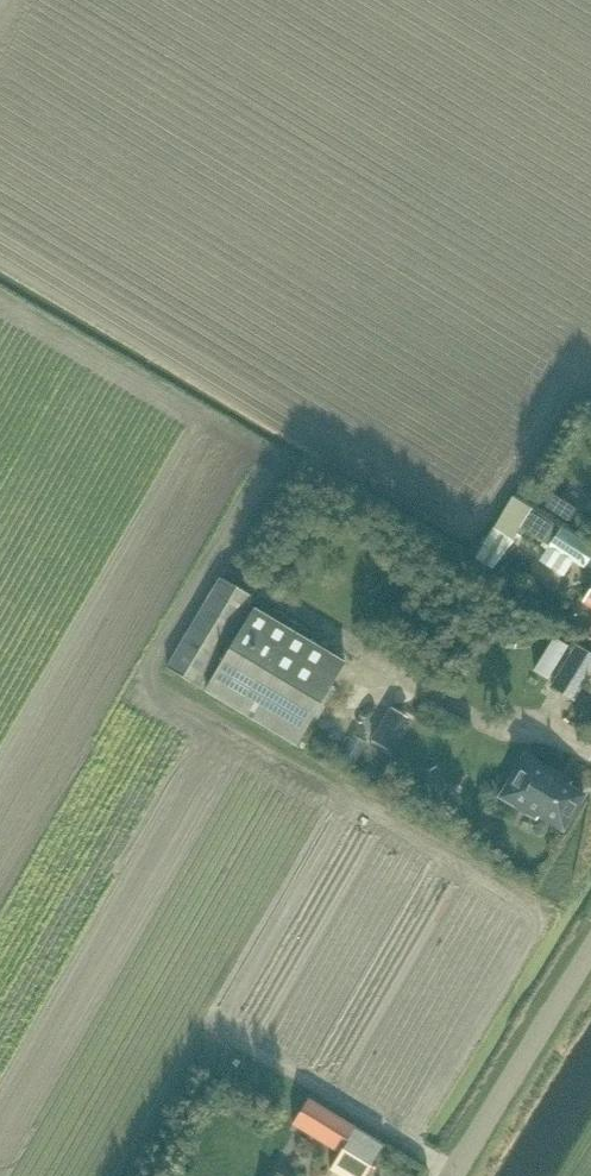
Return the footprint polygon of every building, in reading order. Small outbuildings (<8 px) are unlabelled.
[(553,495),(545,507),(569,522),(577,510),(553,495)] [(494,529),(513,541),(514,541),(521,528),(549,547),(574,562),(585,568),(590,559),(590,546),(582,541),(582,540),(563,527),(533,509),(513,496),(494,529)] [(566,567),(559,577),(580,590),(586,581),(566,567)] [(200,688),(254,598),(221,578),(167,667),(200,688)] [(226,658),(206,692),(297,747),(347,663),(255,608),(237,638),(232,635),(220,655),(226,658)] [(579,645),(551,691),(573,705),(583,689),(590,694),(590,653),(579,645)] [(355,735),(341,760),(353,766),(366,742),(355,735)] [(526,759),(502,802),(538,823),(541,819),(566,834),(586,798),(561,784),(563,780),(526,759)] [(358,1128),(310,1099),(293,1125),(341,1154),(331,1170),(342,1175),(366,1175),(384,1147),(357,1129),(358,1128)]
